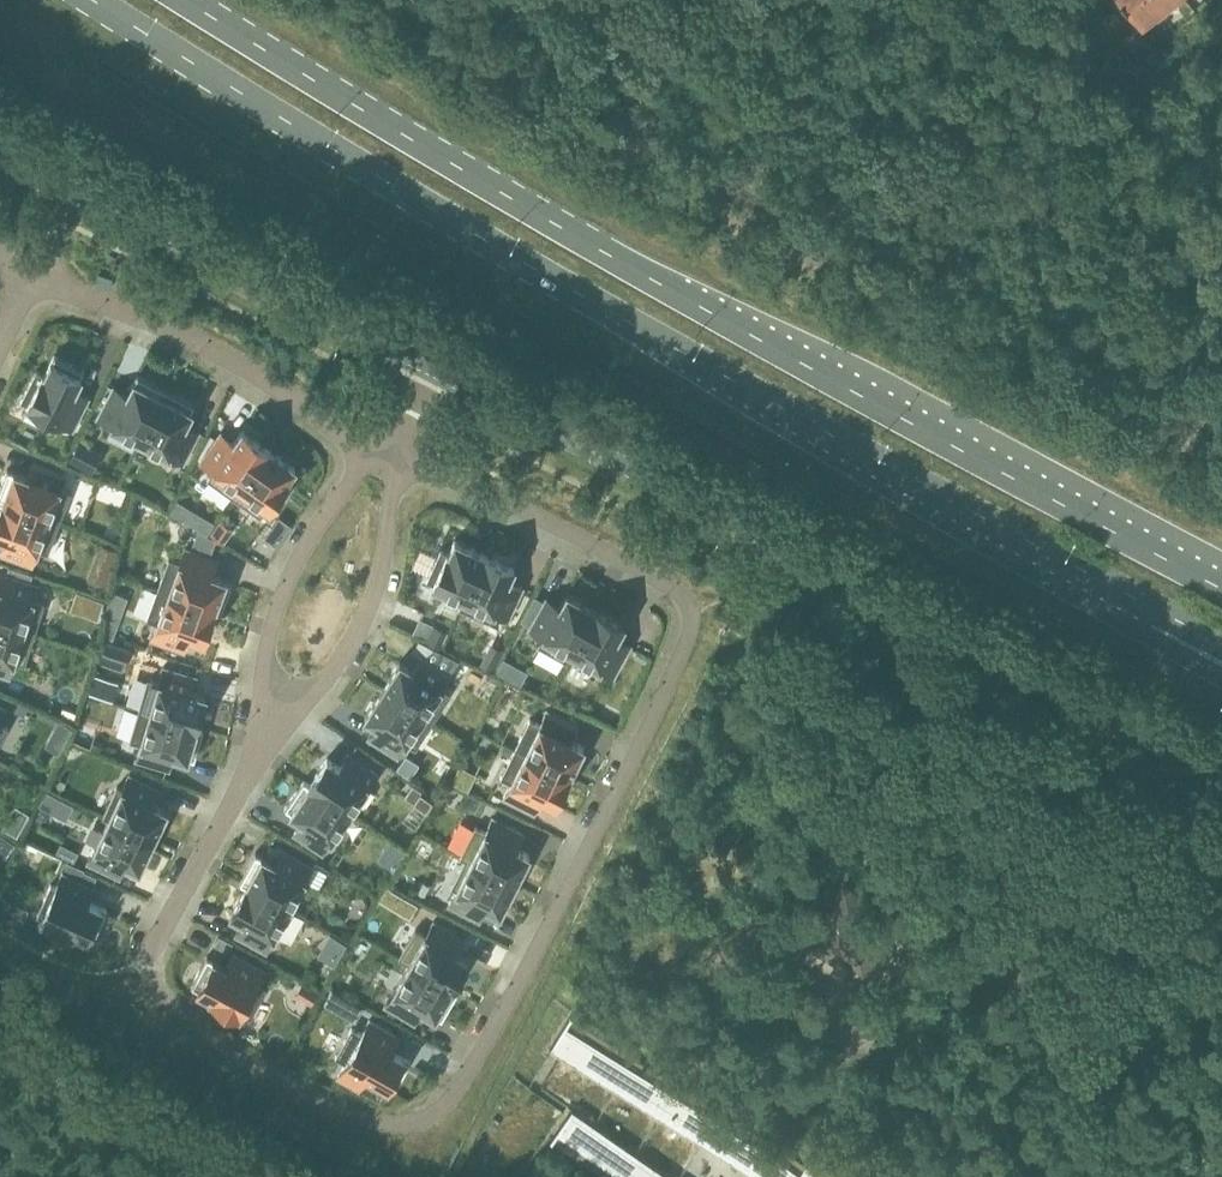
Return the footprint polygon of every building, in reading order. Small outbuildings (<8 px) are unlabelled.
[(1139,19),(1163,0),(1124,0),(1139,19)] [(85,370),(54,355),(44,375),(36,371),(21,401),(73,427),(88,398),(74,391),(85,370)] [(113,388),(98,417),(141,439),(166,389),(137,374),(127,395),(113,388)] [(185,424),(195,404),(166,389),(141,439),(183,461),(198,432),(185,424)] [(241,488),(269,448),(242,429),(233,443),(220,434),(201,460),(241,488)] [(79,443),(71,458),(93,469),(100,454),(79,443)] [(269,448),(241,488),(275,512),(294,484),(287,479),(295,467),(269,448)] [(49,519),(66,474),(35,462),(29,477),(8,469),(0,489),(0,501),(49,519)] [(2,503),(0,509),(0,535),(7,538),(1,552),(32,564),(49,519),(0,501),(0,502),(2,503)] [(198,512),(192,523),(208,533),(214,522),(198,512)] [(211,535),(224,542),(232,529),(219,521),(211,535)] [(465,598),(485,553),(455,540),(449,553),(440,550),(427,581),(465,598)] [(104,544),(98,562),(111,567),(117,549),(104,544)] [(215,610),(215,611),(222,614),(233,582),(211,574),(217,559),(186,548),(169,593),(215,610)] [(485,553),(465,598),(508,617),(522,587),(508,581),(514,566),(485,553)] [(6,574),(30,581),(33,574),(9,566),(6,574)] [(24,630),(39,584),(7,574),(3,589),(0,588),(0,622),(24,630)] [(204,640),(215,611),(215,610),(169,593),(153,638),(183,649),(189,635),(204,640)] [(572,651),(596,608),(567,593),(559,607),(546,599),(530,628),(572,651)] [(103,600),(90,596),(86,607),(99,611),(103,600)] [(596,608),(572,651),(614,674),(630,646),(616,638),(624,624),(596,608)] [(105,613),(101,634),(112,638),(119,618),(105,613)] [(24,630),(0,622),(0,673),(9,676),(24,630)] [(447,633),(433,627),(426,640),(440,647),(447,633)] [(129,648),(102,639),(94,661),(121,670),(129,648)] [(450,674),(459,660),(435,648),(421,655),(421,656),(450,674)] [(382,688),(423,714),(449,674),(421,656),(413,669),(399,661),(382,688)] [(482,667),(494,672),(498,663),(486,658),(482,667)] [(501,674),(509,661),(503,658),(496,671),(501,674)] [(164,667),(151,713),(198,726),(198,725),(207,695),(191,691),(196,676),(164,667)] [(423,714),(382,688),(364,715),(378,724),(369,737),(397,755),(423,714)] [(60,717),(73,721),(76,711),(63,707),(60,717)] [(546,711),(525,753),(569,775),(583,747),(569,739),(576,726),(546,711)] [(198,726),(151,713),(137,759),(169,768),(173,753),(196,760),(205,727),(198,725),(198,726)] [(60,717),(54,728),(66,734),(72,724),(60,717)] [(554,805),(569,775),(525,753),(504,797),(533,812),(540,798),(554,805)] [(304,779),(303,780),(350,812),(376,772),(349,754),(340,767),(327,758),(310,783),(304,779)] [(406,755),(397,769),(410,777),(419,763),(406,755)] [(129,774),(109,818),(153,838),(167,809),(152,802),(159,788),(129,774)] [(350,812),(303,780),(285,807),(304,820),(295,833),(323,852),(350,812)] [(414,802),(426,810),(432,800),(420,792),(414,802)] [(493,817),(471,860),(515,882),(529,853),(515,846),(522,832),(493,817)] [(139,868),(153,838),(109,818),(88,861),(118,875),(125,861),(139,868)] [(15,841),(8,837),(0,850),(0,851),(6,855),(15,841)] [(60,844),(56,852),(74,861),(78,852),(60,844)] [(255,852),(239,880),(289,907),(312,865),(283,849),(275,863),(255,852)] [(515,882),(471,860),(449,903),(478,918),(485,904),(500,911),(515,882)] [(92,885),(62,872),(39,926),(70,939),(73,931),(94,940),(107,909),(86,900),(92,885)] [(266,949),(289,907),(239,880),(239,881),(245,885),(230,912),(244,920),(237,933),(266,949)] [(430,884),(424,881),(418,891),(425,895),(430,884)] [(386,886),(379,899),(390,905),(397,892),(386,886)] [(842,964),(838,971),(867,989),(885,960),(879,956),(900,922),(844,887),(808,943),(842,964)] [(410,962),(453,985),(468,959),(454,951),(462,937),(434,921),(410,962)] [(264,968),(235,953),(228,967),(207,956),(191,985),(211,996),(207,1004),(236,1020),(264,968)] [(422,1007),(442,1019),(459,989),(453,986),(453,985),(410,962),(385,1004),(414,1020),(422,1007)] [(302,986),(297,996),(311,1003),(316,993),(302,986)] [(332,990),(325,1003),(336,1009),(343,997),(332,990)] [(808,1158),(799,1172),(568,1024),(573,1017),(571,1016),(551,1046),(755,1176),(837,1176),(808,1158)] [(398,1035),(370,1019),(338,1076),(359,1087),(366,1074),(394,1090),(411,1060),(391,1049),(398,1035)] [(571,1112),(556,1136),(620,1176),(672,1176),(571,1112)]
